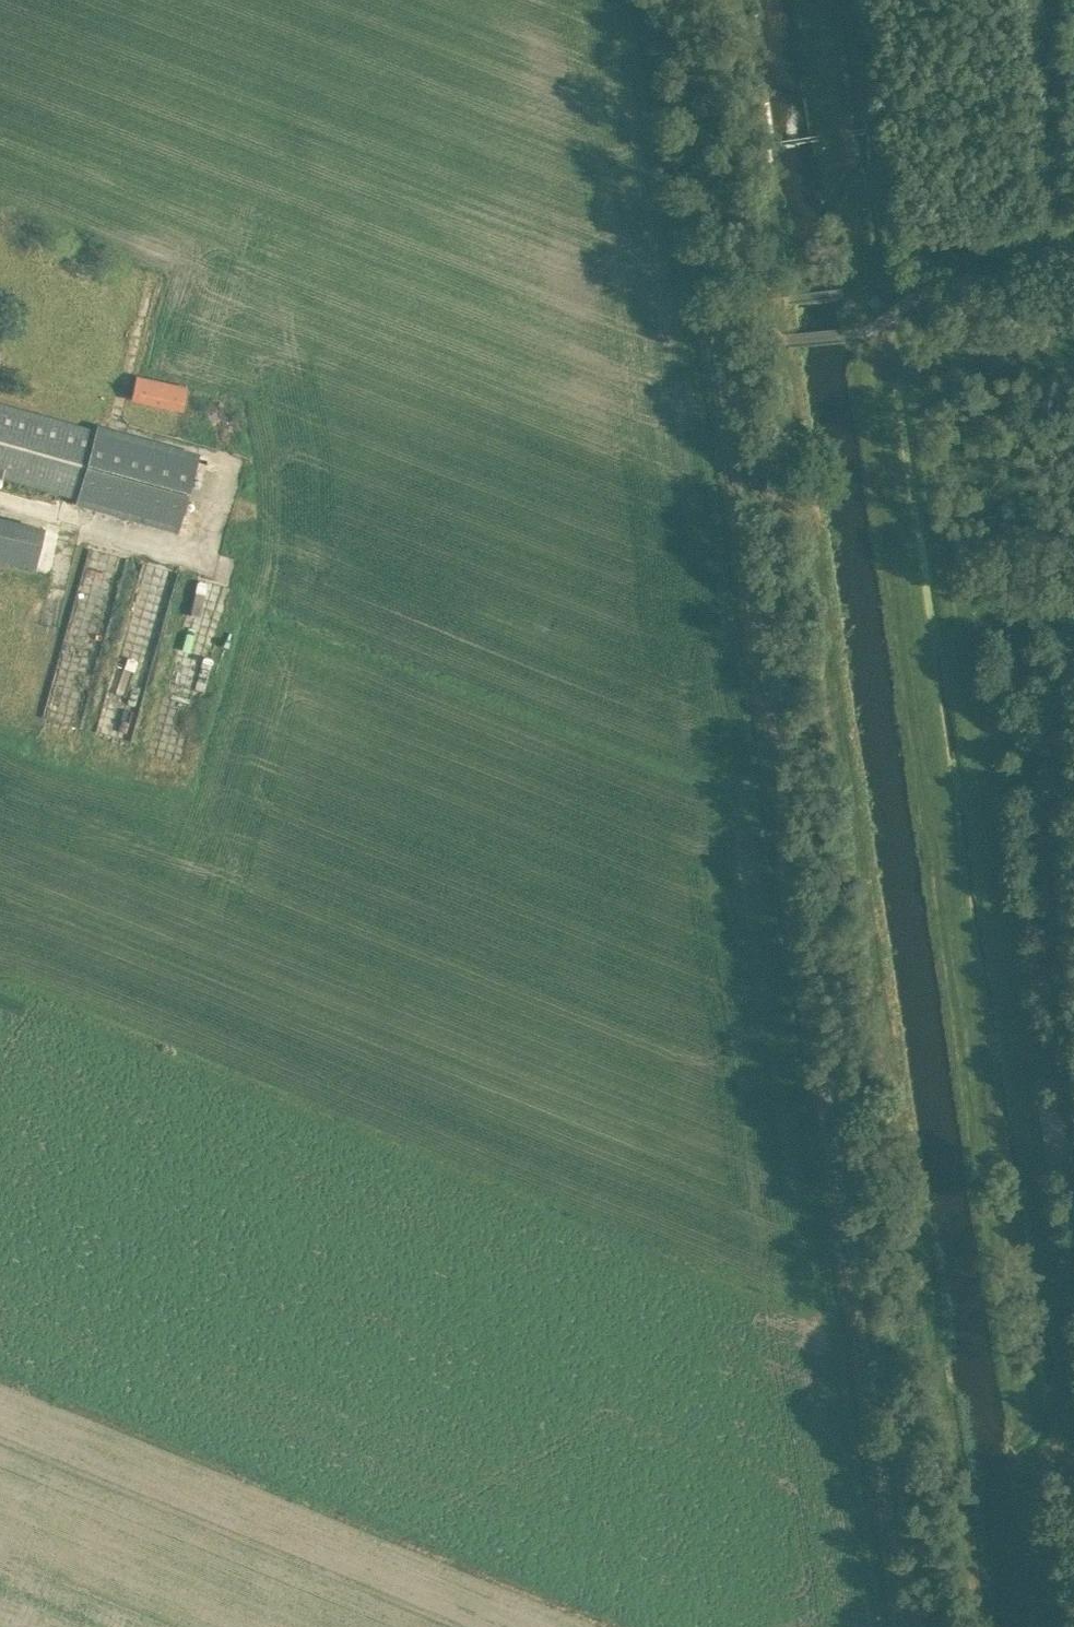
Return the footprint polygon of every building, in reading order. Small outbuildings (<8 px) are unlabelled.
[(136,375),(131,399),(182,410),(187,387),(136,375)] [(80,498),(179,524),(197,453),(0,401),(0,477),(80,498)] [(809,468),(798,464),(794,465),(797,486),(802,486),(810,479),(809,468)] [(35,568),(45,527),(0,516),(0,560),(35,568)]
